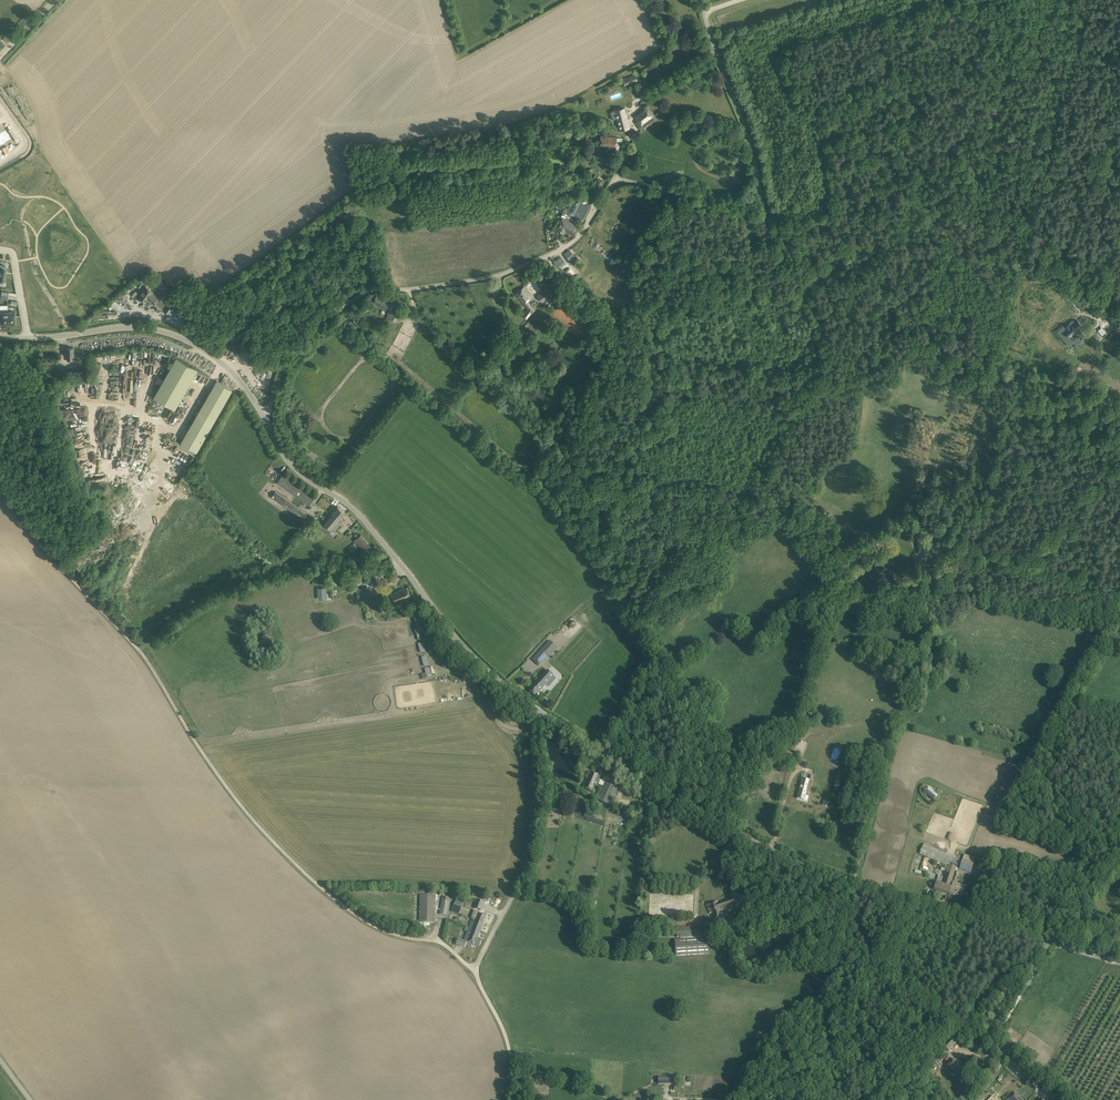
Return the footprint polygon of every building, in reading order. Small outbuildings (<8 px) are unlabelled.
[(638,80),(635,75),(623,80),(625,84),(630,82),(630,84),(638,80)] [(647,106),(638,112),(639,113),(635,116),(638,120),(635,122),(640,129),(645,126),(645,127),(656,118),(647,106)] [(629,127),(624,108),(611,111),(613,119),(618,118),(621,129),(629,127)] [(0,133),(6,143),(6,142),(11,139),(10,136),(8,132),(7,132),(6,129),(0,133)] [(622,138),(617,137),(601,136),(600,146),(616,147),(615,153),(619,153),(619,150),(621,150),(622,138)] [(604,181),(598,179),(597,178),(594,187),(601,189),(604,181)] [(589,207),(590,204),(587,203),(586,205),(581,202),(580,204),(576,202),(575,204),(572,202),(567,211),(569,213),(565,219),(563,218),(556,229),(564,234),(565,232),(566,233),(567,232),(568,232),(567,233),(569,234),(569,233),(575,236),(581,228),(570,222),(571,221),(572,222),(575,217),(578,218),(579,217),(584,219),(590,207),(589,207)] [(575,257),(569,250),(565,253),(565,254),(567,257),(571,261),(575,257)] [(153,291),(145,286),(143,289),(144,290),(139,297),(146,302),(148,299),(154,303),(157,299),(158,297),(152,293),(153,291)] [(533,296),(528,290),(525,286),(515,294),(528,309),(523,315),(527,319),(534,309),(528,301),(533,296)] [(542,302),(550,295),(545,289),(537,296),(542,302)] [(391,312),(394,308),(395,306),(376,295),(373,302),(390,311),(391,312)] [(1081,310),(1087,305),(1080,296),(1074,301),(1081,310)] [(0,309),(0,316),(1,316),(1,324),(3,324),(3,325),(8,325),(7,309),(0,309)] [(353,317),(350,321),(356,326),(360,322),(353,317)] [(1065,325),(1057,331),(1065,340),(1069,337),(1075,332),(1079,337),(1083,334),(1079,329),(1083,326),(1078,320),(1071,326),(1069,325),(1066,327),(1065,325)] [(177,409),(198,367),(176,356),(154,398),(177,409)] [(139,364),(143,364),(142,367),(151,368),(152,358),(140,357),(139,364)] [(40,370),(52,369),(52,372),(57,372),(57,361),(40,361),(40,370)] [(221,383),(217,381),(183,441),(198,449),(232,389),(226,385),(227,383),(224,378),(223,378),(221,383)] [(73,445),(86,442),(81,425),(69,429),(73,445)] [(964,474),(959,472),(955,481),(960,483),(964,474)] [(283,475),(279,479),(277,483),(309,505),(315,498),(283,475)] [(307,523),(311,517),(275,492),(271,497),(307,523)] [(323,523),(326,525),(323,529),(328,533),(331,530),(334,532),(341,523),(338,521),(345,513),(338,506),(323,523)] [(361,535),(354,541),(362,551),(368,545),(361,535)] [(881,538),(872,536),(871,542),(873,542),(871,555),(871,556),(872,557),(873,557),(874,558),(876,557),(877,557),(878,556),(881,538)] [(873,542),(866,541),(863,554),(870,555),(873,542)] [(929,541),(919,541),(919,554),(929,554),(929,555),(933,557),(930,564),(935,566),(939,556),(933,555),(932,554),(932,546),(929,546),(929,541)] [(358,548),(354,543),(348,548),(352,553),(358,548)] [(935,568),(929,567),(926,575),(925,574),(923,579),(929,581),(930,575),(932,576),(935,568)] [(379,573),(371,576),(374,585),(381,583),(379,573)] [(370,583),(357,584),(358,589),(360,588),(361,593),(373,591),(373,586),(371,587),(370,583)] [(408,587),(402,589),(390,594),(394,604),(408,598),(408,599),(412,598),(408,587)] [(418,616),(424,627),(427,625),(421,614),(418,616)] [(558,650),(550,644),(538,658),(545,665),(558,650)] [(554,677),(547,670),(529,691),(535,697),(554,677)] [(423,697),(425,705),(437,702),(436,698),(432,699),(431,695),(423,697)] [(790,760),(792,753),(780,748),(778,756),(790,760)] [(591,772),(589,777),(586,783),(585,783),(583,787),(594,793),(598,784),(604,786),(606,782),(600,779),(601,776),(591,772)] [(843,775),(837,773),(833,787),(838,789),(843,775)] [(807,801),(811,788),(813,781),(803,779),(797,799),(807,801)] [(606,782),(597,800),(609,805),(617,787),(606,782)] [(925,788),(923,791),(933,800),(936,797),(927,790),(925,788)] [(829,803),(832,797),(826,794),(822,805),(826,807),(828,803),(829,803)] [(556,812),(559,803),(550,800),(547,809),(556,812)] [(961,861),(945,854),(924,844),(920,853),(947,865),(949,862),(959,866),(961,861)] [(973,863),(963,859),(960,869),(970,872),(973,863)] [(952,886),(951,886),(950,886),(956,867),(949,864),(942,883),(941,883),(942,880),(937,878),(934,889),(949,894),(952,886)] [(953,882),(951,886),(952,886),(949,894),(962,899),(966,886),(953,882)] [(420,895),(420,909),(419,922),(435,923),(435,896),(420,895)] [(443,897),(442,901),(440,914),(446,916),(449,898),(443,897)] [(464,901),(456,898),(452,911),(460,914),(464,901)] [(734,906),(733,904),(732,899),(718,903),(717,901),(706,905),(710,914),(711,913),(713,920),(723,917),(721,910),(734,906)] [(484,903),(478,900),(475,908),(481,911),(484,903)] [(478,914),(476,913),(473,919),(472,919),(469,927),(480,932),(486,917),(479,914),(478,914)] [(689,927),(676,928),(677,938),(680,937),(680,940),(675,940),(676,956),(708,954),(707,925),(689,926),(689,927)] [(480,932),(469,927),(467,932),(471,933),(468,941),(480,946),(482,940),(478,938),(480,932)] [(467,942),(458,939),(456,945),(465,948),(467,942)] [(953,1035),(943,1046),(948,1051),(958,1040),(953,1035)] [(953,1059),(949,1063),(946,1066),(949,1069),(950,1069),(957,1074),(962,1068),(956,1062),(953,1059)]
